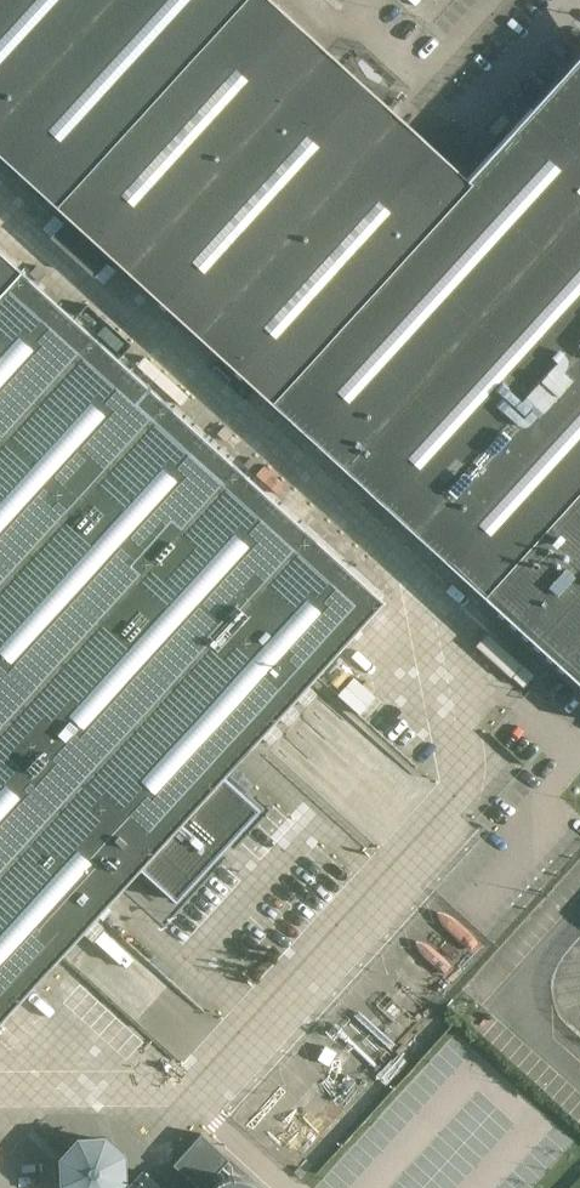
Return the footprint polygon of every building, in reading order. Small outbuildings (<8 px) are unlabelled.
[(273,400),(471,182),(271,0),(0,0),(0,154),(273,400)] [(566,0),(547,0),(558,9),(566,0)] [(273,400),(481,594),(483,592),(579,485),(579,62),(471,182),(273,400)] [(143,861),(168,879),(211,836),(188,813),(382,600),(0,251),(0,1018),(143,861)] [(483,592),(579,683),(579,485),(483,592)] [(66,1157),(64,1160),(63,1167),(64,1175),(65,1181),(68,1186),(71,1187),(113,1187),(115,1186),(118,1180),(120,1174),(120,1167),(118,1160),(115,1154),(112,1149),(107,1146),(100,1142),(94,1141),(85,1141),(79,1143),(75,1145),(75,1146),(66,1157)] [(146,1173),(132,1187),(162,1187),(146,1173)]
